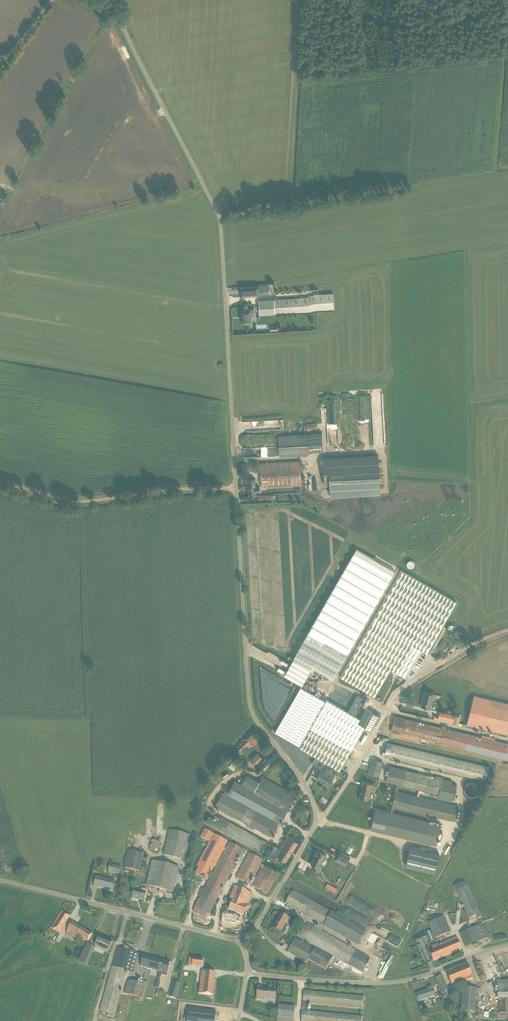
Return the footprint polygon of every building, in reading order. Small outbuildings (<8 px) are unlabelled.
[(260,286),(241,287),(242,296),(259,295),(259,293),(269,293),(268,284),(260,284),(260,286)] [(259,300),(260,314),(333,310),(332,294),(309,296),(309,297),(278,299),(278,297),(275,298),(275,299),(259,300)] [(247,326),(253,326),(252,311),(254,311),(254,309),(243,309),(244,323),(247,323),(247,326)] [(279,434),(279,454),(309,453),(309,450),(323,450),(322,432),(279,434)] [(270,434),(262,435),(262,444),(271,444),(270,434)] [(331,484),(332,495),(379,492),(377,456),(325,459),(326,484),(331,484)] [(254,462),(255,471),(262,470),(263,484),(301,482),(300,459),(254,462)] [(248,479),(249,495),(257,495),(257,491),(261,491),(260,485),(257,485),(256,478),(248,479)] [(356,546),(284,673),(302,684),(312,666),(333,678),(395,568),(356,546)] [(459,600),(413,575),(399,567),(338,675),(375,696),(390,667),(404,675),(419,647),(429,653),(459,600)] [(372,729),(380,715),(365,707),(359,719),(300,687),(274,731),(339,770),(365,725),(372,729)] [(422,706),(432,708),(435,693),(425,691),(422,706)] [(474,693),(466,724),(507,734),(507,702),(474,693)] [(346,703),(344,707),(354,712),(357,707),(352,704),(352,703),(346,700),(348,696),(345,695),(344,697),(338,694),(336,698),(346,703)] [(457,713),(442,710),(440,717),(456,720),(457,713)] [(391,734),(507,760),(507,742),(395,717),(391,734)] [(258,749),(264,743),(254,731),(237,744),(244,752),(249,748),(246,745),(251,741),(258,749)] [(489,763),(386,739),(385,746),(390,747),(389,749),(380,747),(379,752),(486,777),(489,763)] [(255,749),(247,757),(253,764),(262,756),(255,749)] [(379,772),(381,759),(370,757),(368,770),(379,772)] [(229,760),(225,765),(230,770),(235,765),(229,760)] [(451,781),(390,766),(387,781),(438,793),(438,797),(452,801),(456,786),(450,785),(451,781)] [(329,786),(335,775),(323,768),(318,779),(329,786)] [(272,836),(295,793),(261,775),(255,790),(235,780),(227,793),(223,791),(217,804),(272,836)] [(472,795),(477,786),(466,780),(461,789),(472,795)] [(359,796),(369,799),(373,784),(363,781),(359,796)] [(460,804),(395,790),(391,806),(457,821),(460,804)] [(441,823),(375,809),(371,830),(436,844),(441,823)] [(210,810),(203,824),(266,856),(273,842),(210,810)] [(188,834),(168,831),(164,855),(183,858),(188,834)] [(276,853),(286,860),(299,840),(288,834),(276,853)] [(206,921),(244,854),(216,837),(195,873),(209,882),(195,909),(194,915),(206,921)] [(159,842),(153,841),(151,852),(157,853),(159,842)] [(313,868),(316,870),(325,854),(317,849),(314,854),(316,854),(311,863),(315,865),(313,868)] [(339,857),(347,861),(350,856),(343,851),(339,857)] [(125,868),(140,872),(144,856),(129,852),(125,868)] [(249,853),(234,880),(264,896),(279,869),(266,862),(254,883),(251,882),(263,861),(249,853)] [(112,873),(119,875),(121,867),(114,865),(112,873)] [(153,865),(148,886),(173,892),(178,871),(153,865)] [(94,887),(114,892),(117,882),(97,877),(94,887)] [(470,880),(453,886),(467,922),(483,916),(470,880)] [(230,901),(226,912),(242,917),(246,906),(239,904),(241,898),(247,900),(249,895),(241,892),(242,890),(231,886),(226,900),(230,901)] [(132,899),(145,902),(147,893),(134,890),(132,899)] [(329,910),(328,912),(292,892),(285,906),(356,946),(365,931),(329,910)] [(454,903),(443,904),(444,914),(455,912),(454,903)] [(71,917),(61,911),(50,929),(60,935),(71,917)] [(223,915),(221,924),(228,925),(228,924),(236,926),(236,923),(240,924),(241,918),(233,917),(234,915),(225,914),(225,915),(223,915)] [(273,929),(282,934),(290,919),(281,914),(273,929)] [(445,916),(431,921),(436,938),(451,933),(445,916)] [(86,946),(93,935),(73,923),(66,934),(86,946)] [(304,925),(297,939),(360,972),(367,959),(304,925)] [(459,935),(463,947),(487,939),(483,927),(459,935)] [(109,953),(113,942),(100,937),(96,948),(109,953)] [(434,962),(463,950),(458,937),(429,949),(434,962)] [(307,963),(312,954),(312,952),(295,941),(288,952),(307,963)] [(364,949),(376,956),(378,952),(366,945),(364,949)] [(139,956),(118,950),(112,967),(133,973),(139,956)] [(169,975),(172,964),(144,955),(141,967),(169,975)] [(495,959),(497,970),(502,969),(503,974),(507,974),(507,972),(505,957),(495,959)] [(452,985),(473,976),(469,965),(447,974),(452,985)] [(199,994),(214,996),(217,974),(202,972),(199,994)] [(451,994),(444,975),(435,979),(442,998),(451,994)] [(142,985),(128,981),(124,995),(142,1000),(146,984),(143,983),(142,985)] [(496,982),(496,1000),(507,1000),(507,981),(496,982)] [(181,984),(173,982),(169,997),(176,1000),(181,984)] [(257,1001),(275,1003),(276,989),(258,988),(257,1001)] [(419,1003),(435,998),(432,989),(416,994),(419,1003)] [(361,1015),(310,1010),(311,1004),(361,1008),(362,996),(301,990),(298,1020),(361,1020),(361,1015)] [(461,1012),(473,1013),(475,991),(463,990),(461,1012)] [(491,998),(478,996),(475,1018),(488,1020),(491,998)] [(280,1007),(278,1020),(283,1020),(284,1019),(293,1020),(294,1009),(280,1007)] [(187,1020),(214,1020),(215,1012),(188,1010),(187,1020)]
